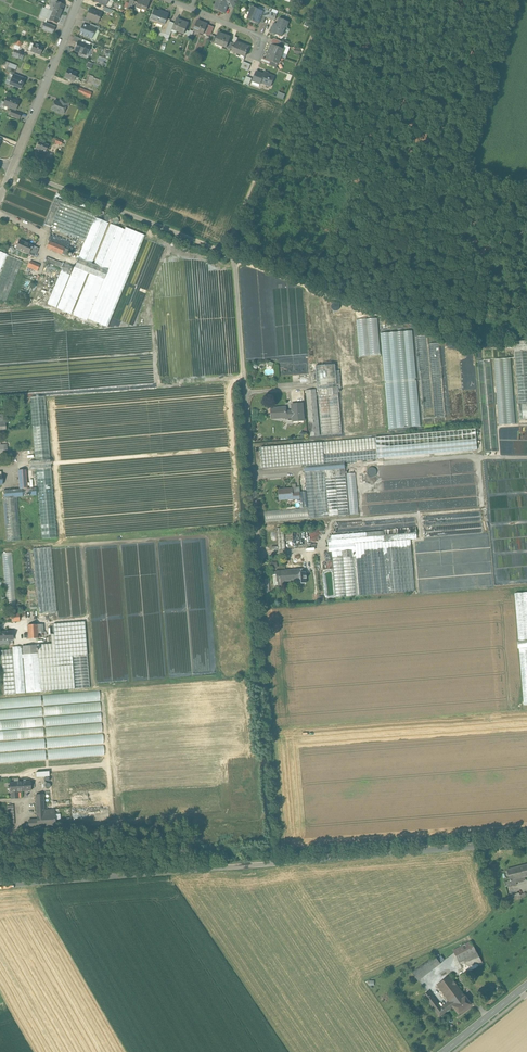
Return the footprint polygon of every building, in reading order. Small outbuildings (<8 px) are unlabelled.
[(48,5),(51,6),(49,10),(60,15),(64,5),(57,2),(57,0),(50,0),(48,5)] [(145,0),(138,0),(135,6),(146,11),(149,2),(145,0)] [(227,0),(218,0),(214,10),(224,14),(227,6),(229,1),(227,0)] [(231,0),(229,0),(229,1),(227,6),(234,8),(237,2),(231,0)] [(263,12),(252,7),(248,19),(259,24),(262,16),(263,12)] [(49,10),(43,8),(40,16),(45,19),(49,21),(57,24),(60,15),(49,10)] [(93,9),(92,10),(90,9),(86,18),(90,20),(97,23),(101,13),(95,11),(95,10),(93,9)] [(271,12),(264,9),(263,12),(262,16),(269,19),(271,12)] [(163,12),(159,10),(158,12),(154,10),(149,22),(150,19),(164,25),(163,25),(164,25),(166,19),(168,15),(163,13),(163,12)] [(277,14),(271,12),(269,19),(274,21),(277,14)] [(166,19),(164,25),(163,25),(160,33),(164,34),(169,22),(170,20),(166,19)] [(188,24),(176,19),(174,24),(172,29),(184,34),(188,24)] [(289,22),(279,19),(276,27),(273,26),(271,33),(282,37),(283,33),(287,34),(289,29),(286,28),(289,22)] [(207,25),(198,21),(194,31),(203,34),(207,25)] [(169,22),(164,34),(169,36),(172,29),(174,24),(169,22)] [(55,27),(49,24),(48,25),(46,31),(53,34),(55,27)] [(89,27),(83,25),(79,34),(91,39),(95,30),(95,29),(89,27)] [(210,25),(206,34),(211,36),(214,27),(210,25)] [(231,38),(219,33),(214,43),(226,48),(227,48),(229,42),(231,38)] [(286,43),(279,41),(276,47),(283,50),(285,46),(286,43)] [(81,43),(78,42),(78,44),(75,51),(86,55),(89,46),(81,43)] [(249,47),(236,42),(232,52),(245,57),(249,47)] [(43,47),(31,43),(28,50),(40,54),(43,47)] [(276,47),(272,46),(269,53),(281,57),(282,53),(287,55),(290,47),(285,46),(283,50),(276,47)] [(23,55),(10,49),(8,54),(17,58),(16,60),(21,61),(23,55)] [(281,57),(269,53),(267,60),(271,61),(278,64),(281,57)] [(251,65),(243,62),(241,68),(248,71),(251,65)] [(77,74),(67,71),(65,77),(66,78),(65,78),(67,79),(68,79),(74,81),(77,74)] [(274,77),(264,73),(263,75),(256,72),(253,81),(260,84),(261,83),(270,87),(274,77)] [(25,79),(14,75),(10,85),(21,89),(25,79)] [(91,75),(88,82),(100,87),(101,82),(93,79),(94,76),(91,75)] [(252,79),(246,77),(243,84),(249,86),(252,79)] [(92,93),(77,87),(74,93),(89,99),(92,93)] [(17,101),(7,97),(3,105),(15,110),(18,104),(16,103),(17,101)] [(59,103),(55,101),(51,110),(55,111),(55,112),(58,113),(59,113),(63,114),(66,106),(59,103)] [(21,114),(12,110),(10,115),(19,119),(21,114)] [(48,145),(40,142),(37,149),(40,150),(38,155),(44,157),(48,145)] [(96,215),(55,198),(44,224),(85,241),(95,218),(96,215)] [(85,241),(78,259),(91,264),(108,223),(95,218),(85,241)] [(91,264),(78,259),(57,309),(71,314),(88,274),(90,275),(73,315),(86,321),(87,319),(124,230),(111,224),(93,265),(91,264)] [(124,230),(87,319),(107,327),(145,236),(126,228),(125,230),(124,230)] [(38,248),(19,240),(16,249),(35,257),(38,248)] [(64,248),(49,242),(47,248),(61,254),(64,248)] [(0,271),(0,300),(5,303),(23,261),(7,255),(0,271)] [(40,265),(30,261),(27,267),(37,271),(40,265)] [(361,357),(379,356),(376,319),(357,320),(361,357)] [(412,331),(381,334),(389,429),(420,427),(412,331)] [(425,337),(416,337),(423,420),(446,418),(439,344),(426,345),(425,337)] [(515,352),(520,420),(526,420),(526,351),(515,352)] [(510,358),(494,360),(500,425),(516,423),(510,358)] [(490,360),(478,361),(486,452),(499,451),(496,425),(490,360)] [(316,390),(306,390),(310,437),(320,436),(317,396),(318,396),(322,435),(342,434),(338,390),(336,364),(316,366),(319,394),(317,394),(316,390)] [(286,408),(271,409),(272,419),(284,418),(283,418),(286,417),(286,418),(293,418),(293,422),(304,421),(303,404),(292,405),(293,411),(286,412),(286,408)] [(47,426),(33,427),(36,462),(50,461),(47,426)] [(475,429),(376,438),(376,449),(377,459),(477,450),(475,429)] [(376,438),(323,442),(324,454),(376,449),(376,438)] [(323,442),(261,447),(263,468),(304,465),(305,472),(306,481),(307,492),(308,508),(309,519),(330,517),(325,470),(346,468),(345,462),(325,464),(324,454),(323,442)] [(0,446),(0,454),(8,454),(7,445),(0,446)] [(376,449),(324,454),(325,464),(345,462),(357,461),(377,459),(376,449)] [(36,462),(30,462),(30,470),(36,470),(51,468),(50,461),(36,462)] [(377,473),(373,467),(368,470),(372,476),(377,473)] [(51,468),(36,470),(42,539),(57,538),(51,468)] [(346,468),(325,470),(330,517),(350,515),(346,468)] [(26,470),(18,471),(20,489),(22,489),(27,489),(26,481),(26,470)] [(3,491),(4,499),(0,499),(0,543),(40,539),(37,496),(22,497),(22,489),(20,489),(3,491)] [(293,489),(279,490),(280,500),(294,499),(294,500),(298,499),(297,493),(294,493),(293,489)] [(384,531),(331,535),(331,539),(328,539),(329,552),(332,552),(336,598),(356,596),(352,550),(355,550),(355,543),(383,541),(384,541),(384,542),(411,540),(417,539),(416,527),(383,530),(384,531)] [(284,528),(277,528),(279,546),(272,547),(273,550),(286,549),(284,528)] [(411,540),(384,542),(384,541),(383,541),(387,593),(415,591),(411,540)] [(383,541),(355,543),(355,550),(352,550),(356,596),(387,593),(383,541)] [(50,548),(32,549),(37,614),(55,613),(50,548)] [(12,553),(2,553),(6,608),(16,607),(12,553)] [(299,570),(276,572),(277,574),(273,575),(274,585),(281,585),(286,584),(286,581),(297,580),(297,579),(300,579),(301,579),(301,584),(306,583),(306,579),(307,579),(307,576),(306,576),(306,572),(300,572),(300,573),(299,570)] [(85,622),(71,623),(73,655),(87,655),(85,622)] [(52,644),(38,645),(41,692),(75,690),(73,655),(71,623),(54,624),(54,635),(51,635),(52,644)] [(45,624),(28,625),(28,639),(39,638),(39,632),(45,632),(45,624)] [(0,632),(0,645),(9,645),(9,640),(13,640),(12,631),(0,632)] [(38,645),(23,646),(26,693),(41,692),(38,645)] [(21,646),(12,647),(13,650),(13,654),(16,693),(25,693),(21,646)] [(13,654),(1,655),(4,694),(16,693),(13,654)] [(87,655),(73,655),(75,690),(89,689),(87,655)] [(0,698),(0,708),(42,706),(41,696),(0,698)] [(101,702),(44,706),(45,715),(101,712),(101,702)] [(43,716),(42,707),(0,709),(0,719),(43,716)] [(43,727),(43,717),(0,720),(0,729),(43,727)] [(102,723),(46,726),(46,736),(102,732),(102,723)] [(44,737),(44,728),(0,730),(0,739),(44,737)] [(65,738),(52,739),(54,767),(52,767),(50,739),(34,741),(36,773),(36,777),(51,776),(53,809),(71,808),(69,774),(70,774),(72,807),(92,806),(90,773),(91,772),(94,806),(109,805),(104,736),(89,737),(91,769),(89,769),(87,737),(70,738),(73,771),(68,771),(65,738)] [(33,740),(18,741),(20,774),(35,773),(33,740)] [(19,774),(17,741),(8,741),(9,774),(19,774)] [(0,742),(0,774),(8,774),(6,742),(0,742)] [(31,790),(31,781),(18,782),(18,791),(31,790)] [(18,782),(10,782),(10,792),(11,792),(12,798),(19,798),(18,791),(18,782)] [(44,795),(36,795),(38,820),(29,820),(29,827),(55,825),(55,814),(45,815),(44,795)] [(515,868),(518,878),(519,882),(525,880),(524,877),(526,876),(526,865),(515,868)] [(518,878),(515,868),(507,870),(510,881),(509,881),(510,886),(513,885),(517,885),(516,883),(515,879),(518,878)] [(471,941),(453,951),(456,957),(474,947),(471,941)] [(474,947),(456,957),(462,968),(480,959),(474,947)] [(441,964),(435,956),(431,959),(437,967),(441,964)] [(431,959),(418,969),(424,976),(437,967),(431,959)] [(480,959),(462,968),(465,974),(483,964),(480,959)] [(424,976),(418,969),(412,973),(418,981),(424,976)] [(465,996),(450,975),(437,985),(438,986),(437,987),(438,989),(439,988),(450,1002),(453,1006),(465,996)] [(450,1002),(441,1008),(429,991),(428,992),(424,995),(440,1016),(453,1006),(450,1002)] [(465,996),(453,1006),(459,1014),(468,1007),(469,1007),(470,1006),(470,1005),(471,1004),(465,996)]
